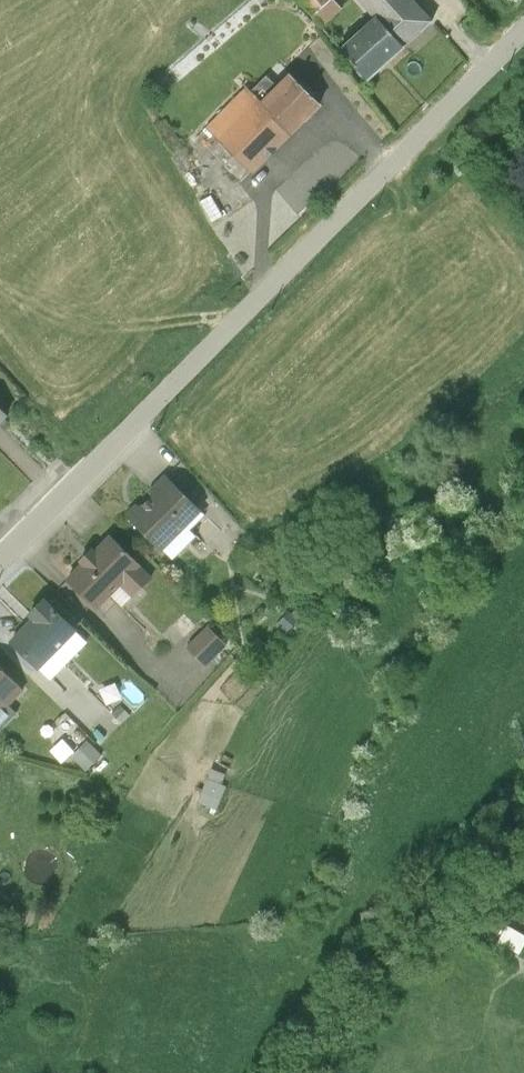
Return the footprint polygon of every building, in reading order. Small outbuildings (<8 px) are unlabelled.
[(315,35),(335,16),(321,0),(284,0),(315,35)] [(394,57),(425,29),(399,0),(350,0),(344,5),(365,26),(394,57)] [(394,57),(365,26),(331,56),(360,88),(394,57)] [(237,95),(196,136),(243,182),(312,112),(281,81),(269,94),(257,84),(242,100),(237,95)] [(143,511),(119,533),(153,567),(192,529),(154,490),(138,507),(143,511)] [(71,580),(56,595),(87,626),(109,603),(120,614),(141,593),(98,552),(84,566),(81,564),(68,576),(71,580)] [(0,657),(0,661),(39,697),(56,680),(45,670),(65,650),(31,616),(18,630),(25,636),(17,644),(14,641),(0,657)] [(280,629),(266,642),(276,651),(293,634),(287,627),(282,631),(280,629)] [(196,643),(174,664),(194,685),(217,662),(196,643)] [(10,709),(0,699),(0,719),(10,709)] [(75,759),(58,776),(73,790),(89,774),(75,759)] [(200,787),(186,822),(206,830),(216,805),(211,803),(215,793),(200,787)] [(497,949),(520,960),(523,951),(523,940),(505,932),(497,949)]
